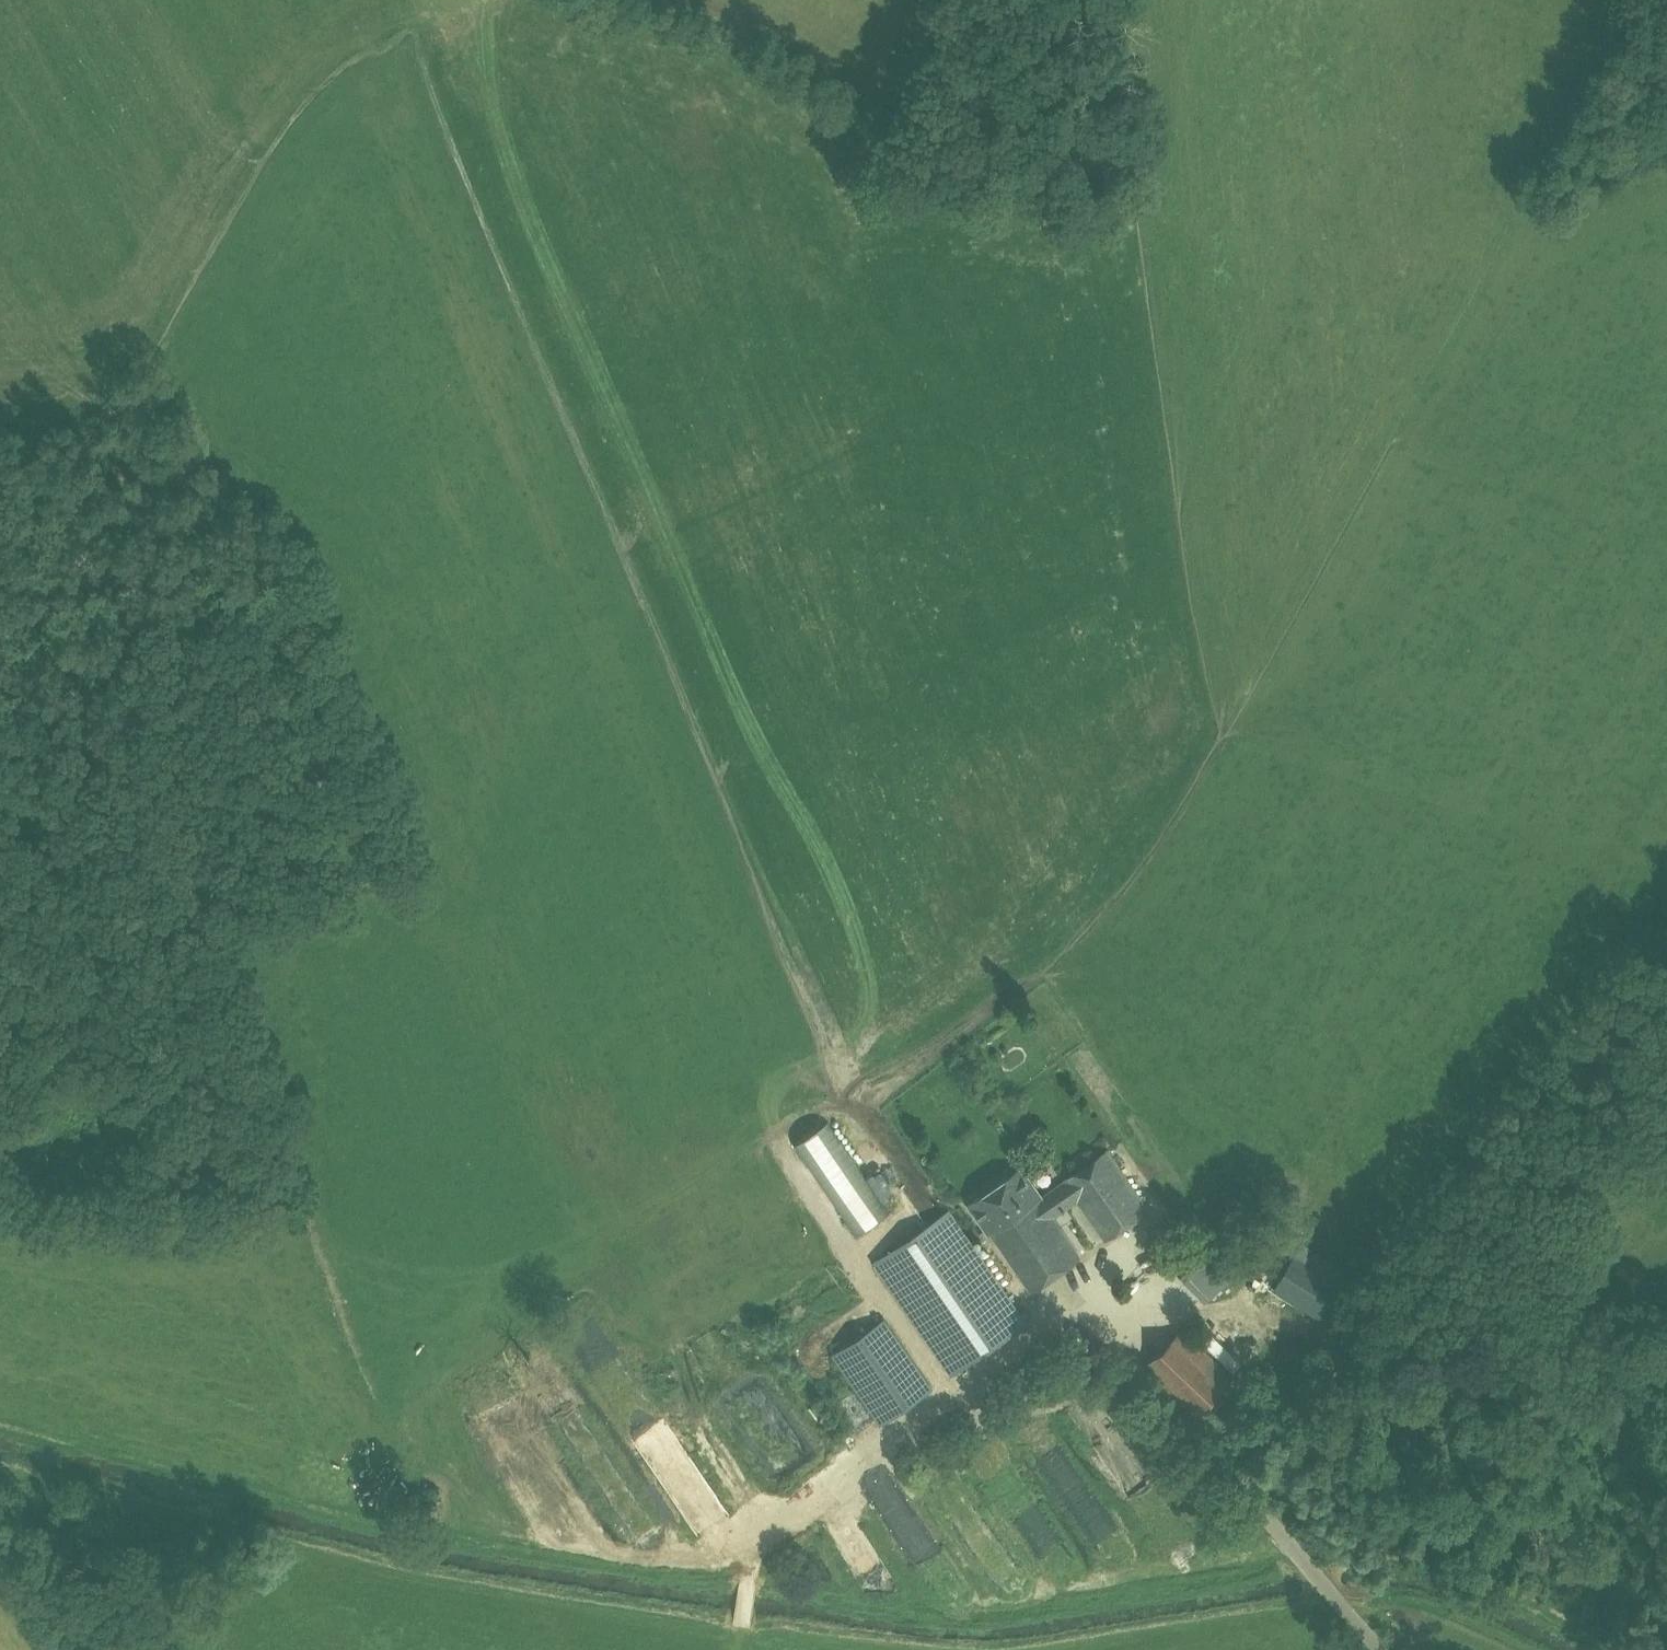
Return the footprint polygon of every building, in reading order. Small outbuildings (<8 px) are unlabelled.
[(1107,1151),(1064,1180),(1068,1186),(1077,1200),(1104,1240),(1147,1210),(1107,1151)] [(1022,1167),(968,1204),(1029,1290),(1079,1257),(1052,1217),(1077,1200),(1068,1186),(1045,1201),(1022,1167)] [(1026,1324),(949,1210),(874,1262),(951,1375),(1026,1324)] [(1216,1226),(1193,1248),(1207,1262),(1231,1241),(1216,1226)] [(1207,1262),(1193,1248),(1173,1267),(1185,1281),(1207,1262)] [(1352,1292),(1294,1257),(1275,1287),(1329,1325),(1352,1292)] [(932,1388),(884,1320),(829,1354),(881,1424),(932,1388)] [(1237,1381),(1181,1328),(1144,1367),(1199,1420),(1237,1381)] [(653,1419),(628,1440),(655,1471),(679,1451),(653,1419)] [(1100,1442),(1178,1553),(1198,1538),(1121,1428),(1100,1442)] [(691,1466),(656,1483),(664,1498),(675,1492),(689,1519),(712,1508),(691,1466)]
